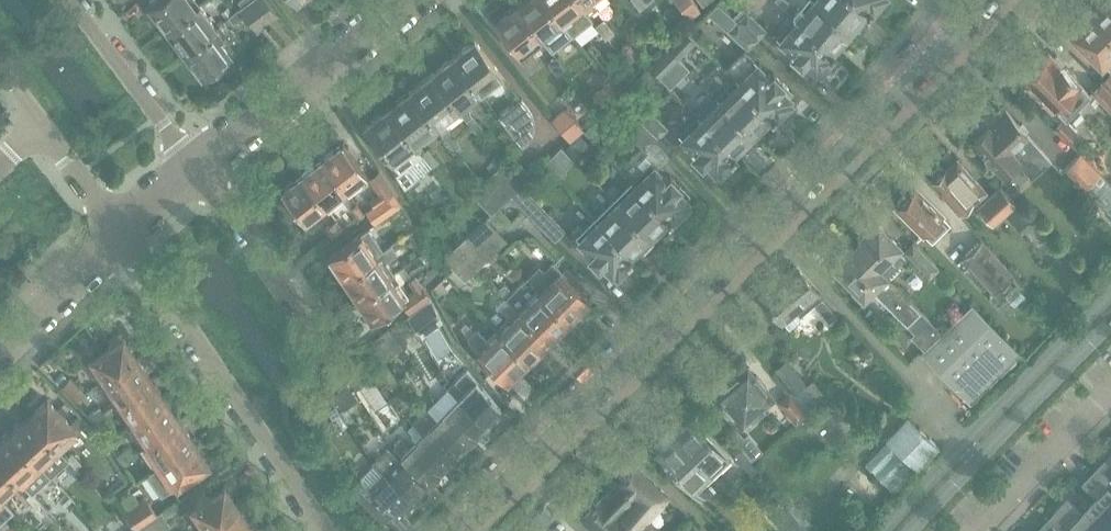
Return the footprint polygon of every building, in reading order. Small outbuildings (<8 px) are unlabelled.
[(199,3),(197,0),(150,0),(151,2),(148,4),(166,28),(199,3)] [(258,31),(268,23),(251,0),(243,7),(233,14),(229,16),(233,21),(244,13),(258,31)] [(268,23),(278,15),(265,0),(251,0),(268,23)] [(563,25),(543,0),(524,0),(516,7),(543,41),(563,25)] [(584,9),(577,0),(543,0),(563,25),(584,9)] [(596,0),(577,0),(584,9),(589,15),(598,7),(594,1),(596,0)] [(646,4),(643,0),(633,0),(640,8),(646,4)] [(700,8),(693,0),(674,0),(688,17),(700,8)] [(851,27),(818,0),(816,0),(806,11),(801,7),(794,15),(833,48),(851,27)] [(868,7),(859,0),(818,0),(851,27),(868,7)] [(1100,2),(1095,2),(1090,7),(1090,12),(1088,13),(1110,36),(1110,0),(1102,0),(1100,2)] [(184,51),(216,26),(199,3),(166,28),(184,51)] [(719,3),(709,13),(728,31),(739,20),(734,16),(719,3)] [(523,57),(543,41),(516,7),(496,22),(523,57)] [(758,38),(766,30),(742,7),(734,16),(739,20),(758,38)] [(228,8),(222,12),(227,18),(229,16),(233,14),(228,8)] [(1110,54),(1110,36),(1088,13),(1082,20),(1077,20),(1072,25),(1072,30),(1070,32),(1101,64),(1110,54)] [(829,52),(833,48),(794,15),(793,15),(799,20),(782,39),(795,50),(792,54),(802,63),(806,59),(817,68),(818,66),(821,68),(833,55),(829,52)] [(597,25),(605,36),(612,30),(604,20),(597,25)] [(748,49),(758,38),(739,20),(728,31),(748,49)] [(216,26),(184,51),(202,74),(204,72),(206,75),(219,65),(217,62),(234,49),(216,26)] [(669,47),(679,58),(696,42),(685,32),(669,47)] [(451,57),(479,92),(502,74),(474,39),(451,57)] [(660,77),(679,58),(669,47),(650,67),(660,77)] [(770,77),(758,65),(761,62),(746,47),(726,67),(741,82),(772,113),(774,111),(777,114),(790,102),(787,99),(789,97),(779,86),(783,83),(774,73),(770,77)] [(1066,119),(1090,95),(1048,53),(1036,65),(1031,65),(1026,71),(1026,76),(1024,78),(1055,109),(1056,108),(1066,119)] [(457,109),(479,92),(451,57),(429,74),(457,109)] [(557,74),(564,68),(555,57),(548,63),(557,74)] [(619,65),(606,77),(617,91),(631,78),(619,65)] [(1110,73),(1102,82),(1110,91),(1110,73)] [(435,126),(457,109),(429,74),(407,91),(435,126)] [(616,91),(608,82),(595,94),(603,103),(616,91)] [(753,132),(772,113),(741,82),(722,100),(753,132)] [(1092,92),(1110,111),(1110,91),(1102,82),(1092,92)] [(413,143),(435,126),(407,91),(385,108),(413,143)] [(521,145),(523,143),(526,139),(528,134),(529,130),(530,125),(530,117),(529,108),(521,98),(498,116),(521,145)] [(735,150),(753,132),(722,100),(703,119),(735,150)] [(412,144),(413,143),(385,108),(362,126),(379,147),(377,149),(388,163),(390,161),(397,171),(395,174),(403,187),(411,181),(403,171),(422,156),(412,144)] [(552,119),(568,139),(580,128),(565,108),(552,119)] [(657,136),(667,126),(648,108),(639,117),(657,136)] [(1003,174),(1016,162),(1031,178),(1051,161),(1006,110),(1005,111),(1002,108),(971,135),(975,138),(972,140),(1003,174)] [(630,114),(620,123),(627,130),(645,149),(655,140),(637,121),(630,114)] [(465,120),(474,132),(481,127),(471,115),(465,120)] [(731,154),(735,150),(703,119),(684,137),(697,149),(693,153),(702,163),(706,159),(715,168),(717,166),(721,170),(734,157),(731,154)] [(1065,119),(1055,129),(1067,140),(1077,130),(1065,119)] [(443,137),(452,149),(458,145),(448,132),(443,137)] [(581,134),(566,149),(574,157),(589,142),(581,134)] [(322,158),(346,189),(367,173),(342,142),(322,158)] [(421,154),(431,166),(436,162),(427,149),(421,154)] [(502,184),(523,164),(513,154),(493,173),(502,184)] [(665,172),(664,174),(645,154),(636,163),(642,169),(632,179),(637,184),(668,216),(671,213),(674,216),(687,203),(684,200),(686,198),(680,191),(683,188),(670,174),(668,176),(665,172)] [(1086,189),(1100,176),(1081,154),(1066,168),(1086,189)] [(326,205),(346,189),(322,158),(302,174),(326,205)] [(992,223),(1004,213),(1019,230),(1021,229),(1036,246),(1047,237),(1000,184),(989,194),(958,158),(947,167),(945,168),(939,166),(932,172),(933,178),(932,180),(960,211),(972,200),(992,223)] [(514,195),(523,187),(534,176),(523,164),(502,184),(512,194),(514,195)] [(375,206),(393,194),(378,171),(368,178),(379,194),(371,200),(374,204),(375,206)] [(482,203),(502,184),(493,173),(472,193),(482,203)] [(325,206),(326,205),(302,174),(281,191),(305,222),(306,221),(310,227),(329,211),(325,206)] [(512,194),(502,184),(482,203),(492,213),(512,194)] [(650,234),(668,216),(637,184),(619,202),(650,234)] [(512,194),(556,239),(565,230),(523,187),(514,195),(512,194)] [(931,241),(950,222),(915,188),(907,195),(903,195),(898,201),(898,204),(896,206),(913,223),(913,227),(918,232),(922,231),(931,241)] [(374,204),(363,211),(371,223),(400,204),(393,194),(375,206),(374,204)] [(630,253),(650,234),(619,202),(599,221),(630,253)] [(359,216),(364,212),(357,203),(351,207),(359,216)] [(476,247),(497,228),(486,217),(466,237),(476,247)] [(913,242),(905,250),(874,219),(863,231),(867,235),(855,247),(876,268),(877,268),(886,277),(908,255),(930,277),(939,268),(913,242)] [(331,237),(344,228),(337,220),(325,228),(331,237)] [(627,256),(630,253),(599,221),(581,239),(593,252),(590,255),(599,265),(603,261),(613,271),(615,269),(618,272),(630,259),(627,256)] [(476,247),(486,258),(507,239),(497,228),(476,247)] [(369,229),(329,255),(343,277),(383,250),(369,229)] [(383,250),(343,277),(357,298),(391,276),(394,273),(386,262),(398,253),(396,249),(405,243),(401,237),(383,250)] [(454,267),(476,247),(466,237),(444,257),(454,267)] [(995,293),(1013,276),(981,240),(962,257),(995,293)] [(464,279),(486,258),(476,247),(454,267),(464,279)] [(876,268),(855,247),(845,256),(843,254),(836,261),(838,263),(835,267),(855,287),(851,290),(863,302),(877,289),(880,292),(877,295),(906,325),(920,311),(886,277),(877,268),(876,268)] [(569,320),(590,300),(551,261),(532,282),(531,282),(569,320)] [(829,320),(837,314),(797,266),(761,296),(782,321),(796,310),(801,316),(815,304),(829,320)] [(391,276),(357,298),(372,320),(401,300),(410,311),(429,295),(416,276),(409,280),(415,289),(408,294),(399,281),(395,283),(391,276)] [(531,282),(532,282),(526,277),(511,292),(503,284),(497,290),(504,298),(505,297),(520,312),(549,340),(569,320),(531,282)] [(549,340),(520,312),(505,297),(504,298),(495,307),(497,309),(498,307),(511,320),(501,331),(530,359),(549,340)] [(416,327),(417,329),(437,314),(430,298),(411,312),(411,313),(408,316),(416,327)] [(925,349),(921,353),(970,404),(1021,355),(972,304),(941,333),(925,349)] [(399,342),(417,329),(416,327),(408,316),(390,329),(399,342)] [(928,320),(912,335),(925,349),(941,333),(928,320)] [(530,359),(501,331),(489,342),(476,329),(474,331),(465,322),(461,326),(471,344),(508,381),(530,359)] [(391,348),(399,342),(390,329),(372,343),(385,361),(395,353),(391,348)] [(101,382),(137,357),(119,331),(108,338),(112,343),(86,360),(101,382)] [(377,366),(385,361),(372,343),(359,352),(377,366)] [(115,403),(151,378),(137,357),(101,382),(115,403)] [(790,392),(807,413),(826,396),(813,380),(805,386),(785,360),(772,370),(790,392)] [(371,379),(359,361),(345,371),(357,389),(371,379)] [(727,405),(742,422),(747,428),(761,415),(756,410),(771,397),(764,389),(767,387),(756,375),(754,377),(747,368),(730,382),(730,381),(723,384),(719,391),(719,392),(717,393),(719,396),(714,400),(722,410),(727,405)] [(448,386),(487,425),(502,410),(475,379),(465,369),(448,386)] [(62,372),(54,379),(60,385),(67,378),(62,372)] [(323,385),(331,395),(344,385),(337,375),(323,385)] [(60,386),(74,400),(84,393),(70,377),(60,386)] [(130,424),(166,400),(151,378),(115,403),(130,424)] [(333,394),(344,409),(357,399),(346,384),(333,394)] [(473,439),(487,425),(448,386),(433,400),(473,439)] [(796,423),(807,413),(790,392),(778,401),(796,423)] [(29,415),(59,447),(78,430),(48,398),(29,415)] [(143,445),(180,420),(166,400),(130,424),(143,445)] [(418,412),(459,453),(473,439),(433,400),(426,408),(424,406),(418,412)] [(810,432),(831,414),(822,403),(801,422),(810,432)] [(91,419),(103,411),(100,406),(87,415),(91,419)] [(340,413),(339,412),(335,406),(327,411),(332,418),(339,414),(340,413)] [(103,411),(91,419),(97,424),(107,417),(103,411)] [(673,430),(709,468),(728,450),(692,411),(673,430)] [(417,438),(446,467),(459,453),(418,412),(409,421),(411,423),(406,428),(417,438)] [(939,447),(924,433),(931,427),(918,413),(911,421),(907,417),(886,439),(888,441),(918,469),(939,447)] [(68,457),(59,447),(29,415),(10,432),(41,465),(51,475),(69,458),(68,457)] [(157,465),(194,441),(180,420),(143,445),(157,465)] [(736,427),(729,433),(737,442),(752,459),(763,450),(748,433),(744,436),(736,427)] [(691,485),(709,468),(673,430),(655,447),(691,485)] [(41,465),(10,432),(0,442),(0,459),(22,482),(41,465)] [(446,467),(417,438),(410,446),(400,436),(394,442),(396,444),(393,447),(401,455),(402,453),(431,481),(446,467)] [(157,465),(172,487),(209,463),(194,441),(157,465)] [(895,493),(918,469),(888,441),(865,465),(895,493)] [(375,461),(414,499),(428,485),(387,445),(386,446),(387,447),(374,460),(375,461)] [(119,461),(131,454),(127,449),(116,456),(119,461)] [(68,457),(69,458),(79,468),(81,465),(71,454),(68,457)] [(131,454),(119,461),(123,467),(135,460),(131,454)] [(22,482),(0,459),(0,495),(4,499),(22,482)] [(375,461),(348,488),(383,523),(396,509),(400,513),(414,499),(375,461)] [(1104,462),(1085,482),(1099,496),(1091,504),(1110,524),(1110,469),(1104,462)] [(655,509),(668,495),(634,464),(620,480),(633,493),(625,502),(628,506),(637,496),(642,500),(643,498),(655,509)] [(620,507),(625,502),(633,493),(620,480),(585,518),(597,530),(645,530),(620,507)] [(239,508),(223,485),(187,509),(201,530),(203,530),(239,508)] [(32,492),(40,501),(44,498),(35,489),(32,492)] [(34,507),(40,501),(32,492),(25,498),(34,507)] [(4,499),(0,495),(0,522),(12,511),(2,500),(4,499)] [(655,509),(643,498),(642,500),(637,496),(628,506),(625,502),(620,507),(645,530),(660,530),(646,518),(655,509)] [(136,528),(157,514),(146,497),(125,511),(136,528)] [(1091,504),(1082,513),(1068,499),(1049,519),(1062,530),(1110,530),(1110,524),(1091,504)] [(253,529),(239,508),(203,530),(249,530),(253,529)] [(550,519),(542,510),(527,524),(534,530),(537,530),(550,519)] [(171,525),(162,512),(139,527),(142,530),(162,530),(171,525)] [(1049,519),(1038,530),(1062,530),(1049,519)]
